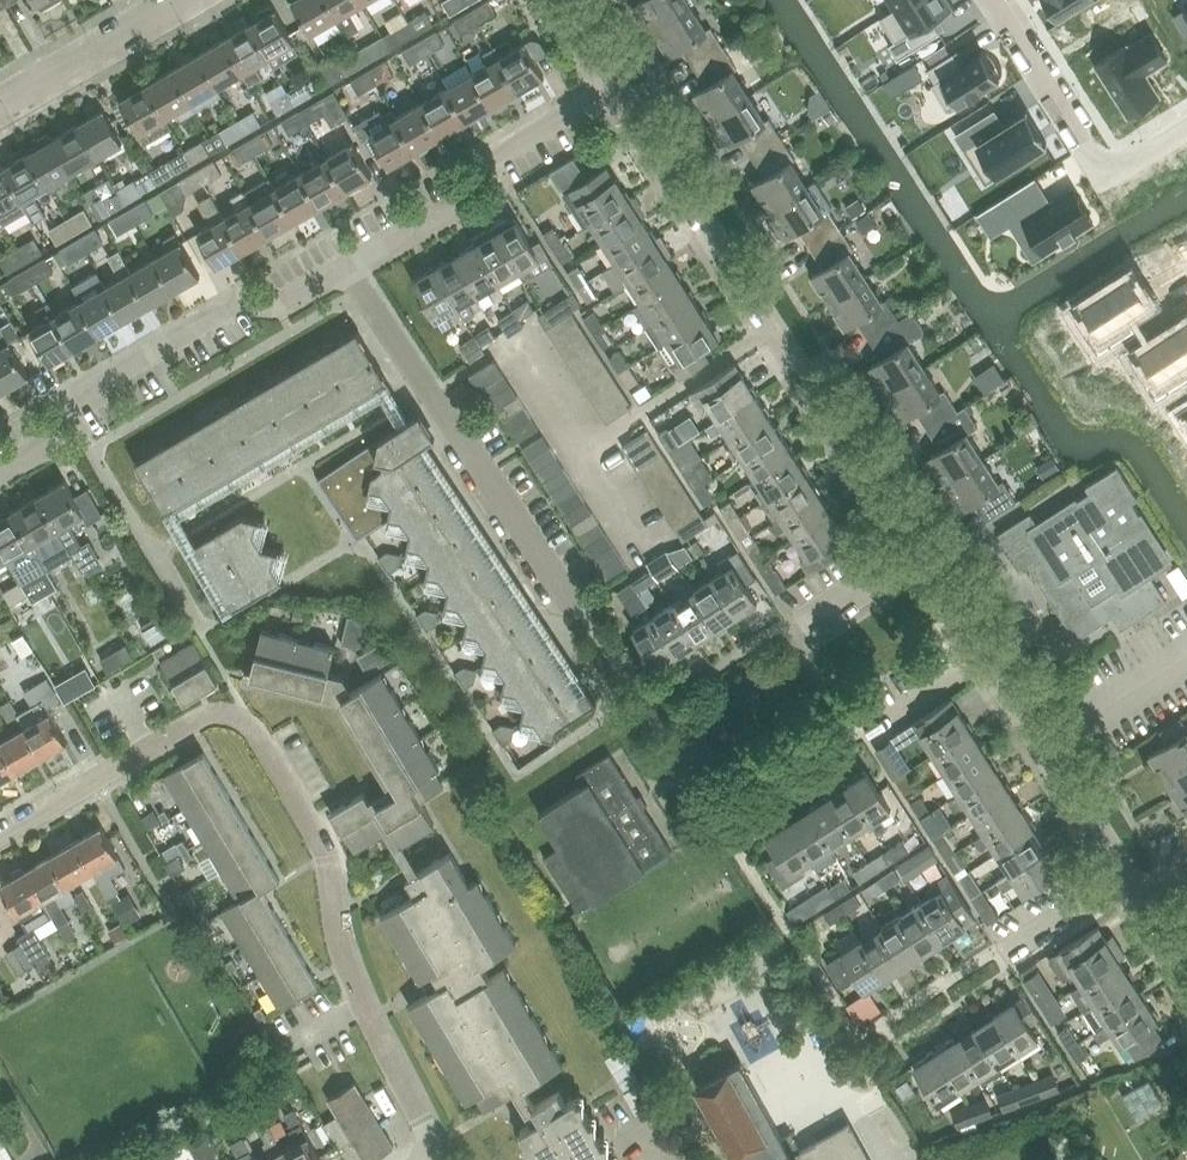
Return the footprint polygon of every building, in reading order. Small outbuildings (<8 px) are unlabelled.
[(32,6),(34,4),(37,9),(40,10),(57,0),(29,0),(32,6)] [(325,0),(293,0),(291,1),(310,34),(336,18),(325,0)] [(336,18),(347,37),(359,30),(348,11),(362,3),(360,0),(325,0),(336,18)] [(463,0),(446,0),(442,2),(449,15),(466,5),(463,0)] [(690,5),(694,2),(695,0),(643,0),(637,4),(653,29),(690,5)] [(954,5),(951,0),(909,0),(897,7),(896,7),(880,17),(895,40),(888,44),(898,58),(940,32),(932,19),(954,5)] [(1082,0),(1046,0),(1056,16),(1082,0)] [(470,12),(478,25),(495,15),(487,2),(470,12)] [(1142,2),(1132,8),(1140,23),(1150,17),(1142,2)] [(683,46),(696,65),(723,48),(710,27),(706,30),(690,5),(653,29),(670,54),(683,46)] [(248,26),(267,59),(269,58),(280,51),(293,44),(274,11),(272,12),(271,9),(267,8),(258,13),(257,17),(259,20),(248,26)] [(478,25),(470,12),(453,22),(461,35),(478,25)] [(408,23),(415,35),(432,25),(425,13),(408,23)] [(415,35),(408,23),(391,32),(398,45),(415,35)] [(254,66),(267,59),(248,26),(223,41),(242,73),(249,86),(261,79),(254,66)] [(419,42),(427,55),(443,45),(436,32),(419,42)] [(1127,45),(1096,64),(1128,115),(1159,95),(1145,73),(1167,59),(1151,32),(1128,47),(1127,45)] [(499,58),(519,90),(544,76),(535,61),(547,53),(540,41),(532,39),(499,58)] [(223,41),(197,56),(216,88),(242,73),(223,41)] [(357,51),(365,64),(382,54),(375,41),(357,51)] [(427,55),(419,42),(402,52),(410,64),(427,55)] [(507,97),(519,90),(499,58),(493,47),(483,53),(489,64),(473,73),(493,105),(495,109),(499,110),(508,105),(509,101),(507,97)] [(696,93),(713,119),(749,96),(733,71),(737,68),(723,48),(696,65),(709,85),(696,93)] [(1000,77),(983,50),(981,51),(982,51),(961,64),(953,52),(927,68),(935,81),(931,84),(948,109),(957,103),(958,104),(959,103),(998,78),(999,78),(1000,77)] [(280,51),(269,58),(274,67),(285,61),(280,51)] [(365,64),(357,51),(339,62),(347,74),(365,64)] [(221,97),(216,88),(197,56),(172,71),(191,103),(196,111),(221,97)] [(325,57),(315,63),(328,86),(347,74),(339,62),(325,57)] [(369,71),(377,84),(387,79),(394,74),(387,60),(369,71)] [(146,86),(165,118),(191,103),(172,71),(146,86)] [(377,84),(369,71),(351,81),(359,95),(377,84)] [(467,121),(493,105),(473,73),(447,88),(467,121)] [(288,91),(296,105),(312,95),(304,82),(299,85),(288,91)] [(146,86),(144,87),(142,84),(139,83),(132,87),(132,90),(133,93),(120,101),(145,144),(171,129),(165,118),(146,86)] [(442,135),(467,121),(447,88),(422,102),(442,135)] [(316,101),(324,115),(332,127),(350,117),(334,90),(316,101)] [(296,105),(288,91),(271,101),(279,114),(296,105)] [(743,137),(756,156),(782,139),(769,118),(765,121),(749,96),(713,119),(730,145),(743,137)] [(316,101),(299,111),(308,125),(324,115),(316,101)] [(416,151),(442,135),(422,102),(396,118),(416,151)] [(830,108),(822,113),(829,125),(837,119),(830,108)] [(77,125),(96,157),(122,142),(104,109),(77,125)] [(995,109),(956,134),(986,181),(1047,143),(1027,110),(1004,124),(995,109)] [(416,151),(396,118),(393,111),(384,116),(380,110),(355,125),(363,140),(365,139),(376,157),(382,154),(387,162),(389,166),(416,151)] [(237,121),(244,134),(262,124),(254,111),(237,121)] [(308,125),(299,111),(282,121),(291,135),(308,125)] [(244,134),(237,121),(219,131),(227,145),(244,134)] [(96,157),(77,125),(52,139),(71,172),(96,157)] [(248,141),(256,155),(274,144),(266,130),(248,141)] [(27,153),(46,186),(50,192),(63,185),(59,178),(71,172),(52,139),(50,135),(46,134),(37,139),(36,144),(38,147),(27,153)] [(756,185),(772,211),(808,187),(792,161),(795,159),(782,139),(756,156),(769,176),(756,185)] [(185,151),(193,164),(210,154),(202,141),(185,151)] [(256,155),(248,141),(231,151),(239,165),(256,155)] [(353,143),(327,158),(345,190),(372,175),(353,143)] [(193,164),(185,151),(168,161),(176,175),(193,164)] [(46,186),(27,153),(2,168),(21,201),(27,211),(33,221),(45,214),(33,194),(46,186)] [(301,173),(319,205),(345,190),(327,158),(301,173)] [(575,158),(550,172),(562,189),(585,174),(575,158)] [(168,161),(151,171),(158,185),(176,175),(168,161)] [(197,171),(205,185),(222,175),(214,161),(197,171)] [(2,226),(27,211),(21,201),(2,168),(0,165),(0,223),(2,226)] [(150,171),(134,181),(142,194),(158,185),(151,171),(150,171)] [(205,185),(197,171),(180,181),(188,195),(205,185)] [(319,205),(301,173),(275,188),(294,220),(319,205)] [(1034,177),(978,213),(992,235),(1022,216),(1045,252),(1094,221),(1072,187),(1050,201),(1034,177)] [(244,193),(269,235),(294,220),(275,188),(269,178),(244,193)] [(123,179),(113,185),(116,191),(127,185),(123,179)] [(592,224),(630,199),(629,198),(631,196),(627,190),(625,192),(617,179),(579,204),(592,224)] [(116,191),(124,204),(142,194),(134,181),(127,185),(116,191)] [(160,192),(173,214),(184,208),(171,186),(160,192)] [(801,227),(814,247),(841,229),(828,208),(824,211),(808,187),(772,211),(788,235),(801,227)] [(124,204),(116,191),(99,201),(107,215),(124,204)] [(224,218),(243,250),(269,235),(244,193),(243,191),(230,198),(237,210),(224,218)] [(243,250),(224,218),(211,196),(199,203),(212,225),(198,233),(217,265),(243,250)] [(605,244),(643,219),(642,218),(644,216),(640,210),(638,211),(630,199),(592,224),(605,244)] [(860,200),(847,208),(853,217),(866,209),(860,200)] [(128,211),(136,224),(154,214),(146,201),(128,211)] [(66,220),(74,233),(91,224),(83,210),(66,220)] [(136,224),(128,211),(111,221),(119,235),(136,224)] [(870,214),(858,222),(864,231),(875,223),(870,214)] [(510,224),(496,232),(519,272),(525,282),(535,277),(529,266),(549,255),(541,241),(533,245),(518,220),(517,221),(515,218),(509,222),(510,224)] [(617,263),(655,238),(655,237),(657,236),(653,229),(651,231),(643,219),(605,244),(617,263)] [(74,233),(66,220),(49,230),(57,243),(74,233)] [(554,248),(563,242),(554,227),(544,233),(554,248)] [(814,276),(831,301),(868,277),(851,252),(855,249),(841,229),(814,247),(827,267),(814,276)] [(78,240),(86,253),(103,243),(95,230),(78,240)] [(519,272),(496,232),(495,233),(494,231),(487,235),(489,237),(476,244),(499,283),(519,272)] [(174,290),(200,275),(175,233),(164,240),(169,250),(155,258),(174,290)] [(623,273),(629,283),(668,258),(668,257),(670,255),(666,249),(663,251),(655,238),(617,263),(617,264),(609,269),(615,279),(623,273)] [(16,249),(24,262),(42,252),(34,239),(16,249)] [(86,253),(78,240),(61,250),(69,263),(86,253)] [(563,242),(554,248),(563,263),(573,257),(563,242)] [(476,244),(475,245),(474,243),(467,246),(469,248),(456,256),(479,295),(499,283),(476,244)] [(16,249),(0,259),(0,261),(7,273),(24,262),(16,249)] [(105,287),(124,320),(149,305),(130,272),(131,272),(119,251),(108,257),(120,278),(105,287)] [(479,295),(456,256),(455,257),(453,255),(447,258),(448,260),(435,268),(458,307),(479,295)] [(131,272),(130,272),(149,305),(174,290),(155,258),(131,272)] [(629,283),(642,303),(681,278),(680,277),(682,275),(678,269),(676,270),(668,258),(629,283)] [(28,269),(36,282),(54,272),(46,259),(28,269)] [(435,268),(434,268),(433,266),(427,270),(428,272),(415,280),(444,329),(454,323),(448,313),(458,307),(435,268)] [(579,287),(589,281),(579,267),(570,273),(579,287)] [(36,282),(28,269),(11,279),(19,292),(36,282)] [(97,273),(72,287),(80,302),(99,334),(124,320),(105,287),(100,278),(97,273)] [(1131,275),(1083,305),(1100,331),(1109,345),(1134,329),(1126,315),(1148,301),(1131,275)] [(860,318),(873,338),(900,320),(887,299),(883,301),(868,277),(831,301),(847,326),(860,318)] [(655,322),(694,297),(693,296),(695,295),(691,289),(689,290),(681,278),(642,303),(655,322)] [(589,281),(579,287),(588,302),(598,295),(589,281)] [(572,311),(572,312),(582,306),(574,294),(540,315),(548,327),(572,311)] [(706,316),(708,315),(704,309),(702,310),(694,297),(655,322),(646,328),(659,348),(707,317),(706,316)] [(513,310),(520,320),(535,310),(528,300),(513,310)] [(55,316),(73,349),(99,334),(80,302),(55,316)] [(73,349),(55,316),(48,304),(37,311),(44,323),(30,330),(49,363),(73,349)] [(520,320),(513,310),(499,319),(506,330),(520,320)] [(579,323),(572,312),(572,311),(548,327),(555,339),(579,323)] [(914,311),(900,320),(873,338),(886,358),(873,366),(889,391),(926,368),(910,343),(923,335),(926,330),(914,311)] [(595,333),(604,327),(595,312),(585,318),(595,333)] [(707,317),(659,348),(679,379),(709,360),(702,349),(720,338),(707,317)] [(1141,350),(1157,376),(1166,389),(1186,376),(1186,366),(1183,360),(1186,357),(1186,320),(1141,350)] [(563,351),(587,335),(579,323),(555,339),(563,351)] [(474,336),(481,346),(496,336),(490,326),(474,336)] [(604,327),(595,333),(605,348),(614,342),(604,327)] [(2,390),(27,376),(0,329),(0,386),(2,390)] [(388,382),(357,330),(136,461),(166,513),(388,382)] [(570,362),(594,347),(587,335),(563,351),(570,362)] [(485,352),(481,346),(474,336),(460,346),(470,361),(485,352)] [(578,374),(602,359),(594,347),(570,362),(578,374)] [(620,373),(630,367),(620,352),(611,358),(620,373)] [(480,389),(484,387),(505,373),(495,358),(471,374),(480,389)] [(585,386),(610,371),(602,359),(578,374),(585,386)] [(995,363),(987,369),(998,385),(1006,380),(995,363)] [(719,420),(756,395),(737,365),(691,394),(692,395),(704,414),(712,410),(719,420)] [(630,367),(620,373),(630,387),(639,381),(630,367)] [(919,408),(932,428),(959,411),(945,390),(942,392),(926,368),(889,391),(906,417),(919,408)] [(593,398),(617,382),(610,371),(585,386),(593,398)] [(505,373),(484,387),(491,398),(512,384),(505,373)] [(600,410),(625,394),(617,382),(593,398),(600,410)] [(512,384),(491,398),(498,409),(519,395),(512,384)] [(608,422),(632,406),(625,394),(600,410),(608,422)] [(519,395),(498,409),(505,420),(526,406),(519,395)] [(732,440),(769,416),(769,414),(771,413),(767,407),(765,408),(756,395),(719,420),(732,440)] [(932,457),(948,482),(985,458),(969,434),(981,426),(968,405),(959,411),(932,428),(945,449),(932,457)] [(526,406),(505,420),(512,431),(533,417),(526,406)] [(580,691),(551,647),(418,446),(431,438),(415,414),(318,479),(358,538),(387,519),(388,519),(388,522),(390,522),(391,516),(402,518),(411,531),(411,532),(407,551),(409,551),(410,544),(421,547),(430,560),(429,560),(426,579),(428,580),(429,573),(440,576),(449,589),(445,608),(447,608),(448,602),(459,605),(468,618),(464,637),(466,637),(467,631),(478,633),(487,646),(487,647),(483,665),(485,666),(486,659),(497,662),(506,675),(502,694),(504,695),(505,688),(516,691),(525,704),(521,723),(523,723),(524,717),(535,719),(544,733),(544,735),(556,737),(558,726),(597,701),(587,686),(580,691)] [(1030,415),(1015,424),(1021,435),(1037,425),(1030,415)] [(732,440),(744,460),(782,435),(781,434),(783,433),(779,427),(777,428),(769,416),(732,440)] [(533,417),(512,431),(518,441),(540,427),(533,417)] [(670,451),(680,444),(671,429),(661,436),(670,451)] [(630,457),(656,441),(648,430),(623,446),(630,457)] [(523,449),(525,452),(530,460),(552,446),(545,435),(523,449)] [(757,479),(794,454),(794,453),(796,452),(792,446),(790,447),(782,435),(744,460),(757,479)] [(638,469),(663,453),(656,441),(630,457),(638,469)] [(680,444),(670,451),(680,465),(690,459),(680,444)] [(552,446),(530,460),(537,471),(559,457),(552,446)] [(646,481),(671,465),(663,453),(638,469),(646,481)] [(807,474),(807,473),(809,472),(805,466),(803,467),(794,454),(757,479),(751,483),(764,503),(807,474)] [(559,457),(537,471),(544,481),(565,468),(559,457)] [(948,482),(965,508),(978,499),(991,519),(1017,502),(1004,482),(1001,484),(985,458),(948,482)] [(646,481),(653,493),(678,476),(671,465),(646,481)] [(1030,512),(998,533),(1021,568),(1028,564),(1075,637),(1076,638),(1076,639),(1112,616),(1121,630),(1131,623),(1167,600),(1152,576),(1172,563),(1132,501),(1138,497),(1117,465),(1086,485),(1089,491),(1038,524),(1030,512)] [(565,468),(544,481),(551,492),(572,479),(565,468)] [(696,490),(706,484),(696,469),(686,475),(696,490)] [(777,523),(782,519),(820,494),(819,493),(821,492),(817,485),(815,487),(807,474),(764,503),(777,523)] [(661,504),(686,488),(678,476),(653,493),(661,504)] [(572,479),(551,492),(558,503),(579,489),(572,479)] [(38,496),(57,529),(79,566),(96,556),(88,543),(82,547),(68,523),(82,514),(88,524),(101,516),(86,491),(74,498),(64,481),(38,496)] [(706,484),(696,490),(705,505),(716,499),(706,484)] [(668,516),(694,500),(686,488),(661,504),(668,516)] [(579,489),(558,503),(565,514),(587,500),(579,489)] [(784,546),(795,539),(833,514),(832,513),(834,511),(830,505),(828,507),(820,494),(782,519),(777,523),(771,526),(784,546)] [(32,544),(38,554),(48,548),(42,538),(57,529),(38,496),(12,511),(32,544)] [(587,500),(565,514),(572,525),(594,511),(587,500)] [(694,500),(668,516),(676,528),(701,512),(694,500)] [(731,523),(741,517),(731,501),(721,508),(731,523)] [(5,559),(32,544),(12,511),(0,518),(0,550),(5,559)] [(594,511),(572,525),(579,536),(600,522),(594,511)] [(676,528),(683,539),(684,541),(709,524),(705,517),(701,512),(676,528)] [(194,543),(232,608),(283,579),(283,578),(281,577),(272,564),(276,551),(279,552),(279,550),(263,545),(262,546),(254,532),(257,520),(260,521),(261,519),(243,514),(194,543)] [(841,527),(833,514),(795,539),(807,558),(801,562),(809,574),(837,556),(855,544),(843,526),(841,527)] [(741,517),(731,523),(741,538),(750,532),(741,517)] [(600,522),(579,536),(586,547),(608,533),(600,522)] [(608,533),(586,547),(593,558),(614,544),(608,533)] [(697,540),(692,544),(698,553),(704,550),(697,540)] [(756,562),(766,556),(756,541),(747,547),(756,562)] [(614,544),(593,558),(600,569),(621,555),(614,544)] [(672,556),(678,566),(693,557),(687,547),(672,556)] [(378,557),(384,565),(401,554),(388,551),(380,556),(379,556),(378,557)] [(398,567),(401,554),(384,565),(389,573),(391,573),(390,572),(398,567)] [(600,569),(607,579),(629,566),(621,555),(600,569)] [(678,566),(672,556),(658,566),(664,575),(678,566)] [(766,556),(756,562),(777,595),(787,588),(766,556)] [(738,617),(740,616),(741,618),(747,614),(746,612),(759,604),(734,565),(714,578),(738,617)] [(633,582),(639,591),(654,582),(648,572),(633,582)] [(738,617),(714,578),(694,591),(719,629),(720,629),(721,631),(727,627),(726,625),(738,617)] [(639,591),(633,582),(618,591),(624,601),(639,591)] [(28,596),(20,583),(3,593),(10,606),(28,596)] [(639,591),(624,601),(633,615),(638,612),(648,606),(639,591)] [(719,629),(694,591),(674,603),(699,642),(700,641),(702,643),(708,639),(706,637),(719,629)] [(1180,593),(1159,615),(1186,640),(1186,599),(1180,593)] [(699,642),(674,603),(654,616),(679,655),(680,654),(681,656),(688,652),(686,650),(699,642)] [(679,655),(654,616),(648,606),(638,612),(645,622),(634,629),(659,668),(660,667),(661,669),(667,665),(666,663),(679,655)] [(422,623),(439,611),(426,609),(418,614),(418,613),(417,614),(422,623)] [(439,611),(422,623),(428,631),(429,630),(428,630),(436,625),(439,611)] [(348,616),(346,625),(355,627),(358,618),(348,616)] [(365,630),(366,624),(367,620),(358,618),(355,627),(365,630)] [(346,625),(344,634),(353,637),(355,627),(346,625)] [(365,630),(355,627),(353,637),(362,639),(365,630)] [(262,629),(251,674),(324,692),(335,647),(262,629)] [(23,634),(13,640),(23,656),(33,649),(23,634)] [(344,634),(341,644),(351,646),(353,637),(344,634)] [(351,646),(353,650),(361,645),(362,639),(353,637),(351,646)] [(185,702),(218,682),(195,642),(161,662),(185,702)] [(379,655),(387,650),(382,642),(374,647),(379,655)] [(101,658),(108,671),(134,657),(126,644),(101,658)] [(379,655),(374,647),(366,652),(371,660),(379,655)] [(161,648),(153,652),(158,659),(165,655),(161,648)] [(384,663),(392,658),(387,650),(379,655),(384,663)] [(362,665),(371,660),(366,652),(358,657),(362,665)] [(384,663),(379,655),(371,660),(375,668),(384,663)] [(371,660),(362,665),(367,673),(375,668),(371,660)] [(460,680),(477,669),(464,666),(456,671),(455,672),(460,680)] [(86,667),(56,684),(66,700),(96,684),(86,667)] [(477,669),(460,680),(466,688),(467,688),(466,687),(474,682),(477,669)] [(439,769),(420,737),(382,673),(342,697),(399,791),(377,804),(401,844),(434,824),(421,801),(444,787),(435,772),(439,769)] [(25,729),(42,759),(68,745),(48,709),(60,703),(48,681),(26,693),(34,708),(18,717),(25,729)] [(934,755),(973,730),(953,700),(914,725),(934,755)] [(10,722),(18,717),(10,702),(1,707),(10,722)] [(1186,762),(1186,724),(1184,719),(1164,731),(1171,743),(1153,755),(1166,775),(1186,762)] [(498,737),(515,726),(502,724),(494,729),(494,728),(493,729),(498,737)] [(515,726),(498,737),(504,746),(505,745),(513,739),(515,726)] [(42,759),(25,729),(0,743),(18,773),(42,759)] [(947,775),(985,750),(973,730),(934,755),(947,775)] [(911,768),(892,739),(877,749),(895,778),(911,768)] [(18,773),(0,743),(0,783),(18,773)] [(985,750),(947,775),(960,795),(998,770),(985,750)] [(223,784),(204,752),(164,776),(184,808),(223,784)] [(586,786),(541,815),(562,848),(546,859),(580,911),(673,850),(611,755),(579,775),(586,786)] [(1186,791),(1186,762),(1166,775),(1179,796),(1186,791)] [(998,770),(960,795),(949,801),(955,810),(965,804),(973,815),(1011,790),(998,770)] [(872,823),(880,835),(889,829),(882,817),(892,810),(868,772),(867,773),(865,771),(859,775),(860,777),(847,785),(872,823)] [(907,774),(897,780),(905,794),(916,787),(907,774)] [(223,784),(184,808),(202,839),(242,816),(223,784)] [(847,785),(846,786),(845,784),(839,788),(840,790),(828,798),(852,836),(872,823),(847,785)] [(985,834),(1023,809),(1011,790),(973,815),(985,834)] [(331,812),(355,852),(388,832),(364,792),(331,812)] [(852,836),(828,798),(826,799),(825,796),(819,800),(820,802),(808,811),(833,849),(852,836)] [(922,819),(932,812),(922,798),(912,804),(922,819)] [(166,808),(160,812),(165,820),(171,817),(166,808)] [(833,849),(808,811),(807,811),(805,809),(799,813),(800,815),(788,823),(813,862),(813,861),(819,871),(829,865),(822,855),(833,849)] [(998,854),(1036,829),(1023,809),(985,834),(975,840),(981,849),(991,843),(998,854)] [(154,810),(142,817),(149,828),(161,821),(154,810)] [(932,812),(922,819),(931,834),(941,827),(932,812)] [(221,871),(261,847),(242,816),(202,839),(221,871)] [(788,823),(787,824),(785,822),(779,826),(780,828),(768,836),(779,854),(767,862),(784,888),(806,874),(802,868),(813,862),(788,823)] [(102,825),(76,840),(93,870),(108,896),(117,891),(119,890),(111,876),(126,867),(102,825)] [(1010,874),(1049,849),(1036,829),(998,854),(1010,874)] [(933,837),(947,858),(957,851),(943,831),(933,837)] [(183,851),(189,847),(184,839),(178,842),(183,851)] [(76,840),(51,854),(68,884),(93,870),(76,840)] [(889,850),(895,860),(910,851),(904,841),(889,850)] [(177,843),(163,851),(169,860),(183,853),(182,852),(177,843)] [(189,847),(183,851),(188,859),(194,856),(189,847)] [(262,889),(263,890),(280,879),(261,847),(221,871),(239,900),(240,902),(262,889)] [(1049,849),(1010,874),(998,881),(1004,891),(1017,883),(1024,894),(1062,869),(1049,849)] [(957,851),(947,858),(957,873),(967,867),(957,851)] [(576,1097),(566,1103),(559,1091),(535,1105),(524,1087),(563,1064),(505,969),(489,978),(481,965),(516,944),(477,879),(469,884),(450,853),(409,878),(418,893),(382,915),(421,980),(437,970),(445,984),(410,1005),(467,1101),(476,1095),(485,1111),(515,1093),(533,1123),(521,1130),(526,1138),(526,1149),(532,1149),(538,1159),(614,1159),(576,1097)] [(869,863),(876,873),(891,864),(884,853),(869,863)] [(51,854),(26,868),(43,898),(53,915),(58,925),(68,919),(69,918),(61,903),(54,892),(68,884),(51,854)] [(178,857),(167,864),(172,873),(184,867),(178,857)] [(914,857),(900,866),(906,877),(921,867),(914,857)] [(876,873),(869,863),(854,872),(861,882),(876,873)] [(12,877),(0,883),(17,913),(27,931),(17,937),(32,962),(34,961),(46,954),(48,952),(39,937),(33,926),(53,915),(43,898),(26,868),(24,869),(20,866),(11,872),(12,877)] [(880,878),(886,889),(901,880),(895,869),(880,878)] [(932,896),(923,902),(947,940),(977,921),(948,875),(928,888),(932,896)] [(973,898),(983,891),(973,877),(963,883),(973,898)] [(886,889),(880,878),(865,888),(872,899),(886,889)] [(829,888),(836,898),(851,889),(844,879),(829,888)] [(836,898),(829,888),(814,897),(821,908),(836,898)] [(241,944),(280,920),(263,890),(262,889),(240,902),(239,900),(221,911),(241,944)] [(117,891),(108,896),(123,923),(130,920),(141,914),(127,892),(120,897),(117,891)] [(983,891),(973,898),(982,912),(992,906),(983,891)] [(85,893),(75,898),(83,912),(93,907),(85,893)] [(840,904),(847,914),(862,905),(855,894),(840,904)] [(805,901),(788,912),(796,924),(813,913),(805,901)] [(928,952),(947,940),(923,902),(903,914),(928,952)] [(847,914),(840,904),(825,913),(832,924),(847,914)] [(908,965),(928,952),(903,914),(883,927),(908,965)] [(199,919),(204,927),(211,924),(206,915),(199,919)] [(68,919),(58,925),(59,925),(65,937),(75,931),(68,919)] [(260,975),(299,951),(280,920),(241,944),(260,975)] [(204,927),(209,936),(215,932),(211,924),(204,927)] [(908,965),(883,927),(863,940),(888,978),(908,965)] [(1084,984),(1122,960),(1128,956),(1115,936),(1109,940),(1100,927),(1052,959),(1066,981),(1077,974),(1084,984)] [(123,928),(112,934),(116,942),(128,935),(123,928)] [(863,940),(843,953),(844,954),(828,964),(843,989),(859,978),(868,991),(888,978),(863,940)] [(21,945),(7,953),(19,974),(33,966),(21,945)] [(319,983),(299,951),(260,975),(279,1007),(319,983)] [(1086,1011),(1134,980),(1122,960),(1084,984),(1073,991),(1086,1011)] [(233,962),(227,965),(233,973),(238,970),(233,962)] [(1098,1031),(1109,1024),(1147,1000),(1134,980),(1086,1011),(1098,1031)] [(1045,1009),(1056,1002),(1046,988),(1036,994),(1045,1009)] [(868,992),(848,1005),(860,1023),(880,1011),(868,992)] [(1020,1053),(1040,1040),(1031,1025),(1041,1018),(1027,995),(995,1015),(1020,1053)] [(1109,1024),(1098,1031),(1095,1033),(1101,1042),(1115,1033),(1122,1044),(1128,1040),(1138,1056),(1164,1039),(1154,1023),(1160,1020),(1147,1000),(1109,1024)] [(1056,1002),(1045,1009),(1055,1024),(1065,1017),(1056,1002)] [(262,1010),(256,1013),(261,1022),(267,1018),(262,1010)] [(1020,1053),(995,1015),(976,1027),(1000,1065),(1020,1053)] [(1071,1048),(1081,1041),(1071,1026),(1061,1033),(1071,1048)] [(1000,1065),(976,1027),(956,1040),(981,1078),(1000,1065)] [(981,1078),(956,1040),(936,1053),(961,1091),(981,1078)] [(1081,1041),(1071,1048),(1080,1063),(1091,1056),(1081,1041)] [(600,1054),(613,1086),(632,1079),(619,1047),(600,1054)] [(961,1091),(936,1053),(916,1066),(940,1104),(961,1091)] [(697,1085),(736,1156),(739,1154),(742,1159),(871,1159),(851,1124),(803,1150),(792,1132),(783,1137),(741,1061),(697,1085)] [(1040,1086),(1044,1097),(1061,1091),(1057,1079),(1040,1086)] [(616,1087),(625,1111),(644,1104),(636,1080),(616,1087)] [(364,1096),(355,1082),(328,1098),(337,1113),(364,1096)] [(1018,1094),(1022,1105),(1039,1099),(1034,1088),(1018,1094)] [(1022,1105),(1018,1094),(1002,1100),(1006,1112),(1022,1105)] [(337,1113),(338,1114),(353,1138),(366,1159),(372,1159),(376,1158),(394,1147),(395,1146),(364,1096),(337,1113)] [(973,1111),(978,1122),(994,1116),(990,1105),(973,1111)] [(290,1130),(298,1144),(283,1152),(288,1159),(321,1159),(295,1110),(286,1115),(293,1128),(290,1130)] [(978,1122),(973,1111),(957,1117),(961,1128),(978,1122)] [(262,1112),(254,1117),(260,1127),(268,1123),(262,1112)] [(338,1114),(324,1123),(333,1138),(338,1147),(353,1138),(338,1114)] [(280,1119),(269,1126),(276,1138),(287,1132),(280,1119)] [(333,1138),(324,1123),(312,1130),(320,1145),(333,1138)] [(283,1152),(276,1138),(269,1126),(269,1125),(261,1129),(267,1142),(264,1144),(272,1158),(268,1159),(288,1159),(283,1152)] [(207,1130),(188,1141),(198,1159),(223,1159),(207,1130)] [(0,1136),(0,1159),(14,1159),(0,1136)] [(231,1144),(240,1159),(255,1159),(243,1137),(231,1144)]
